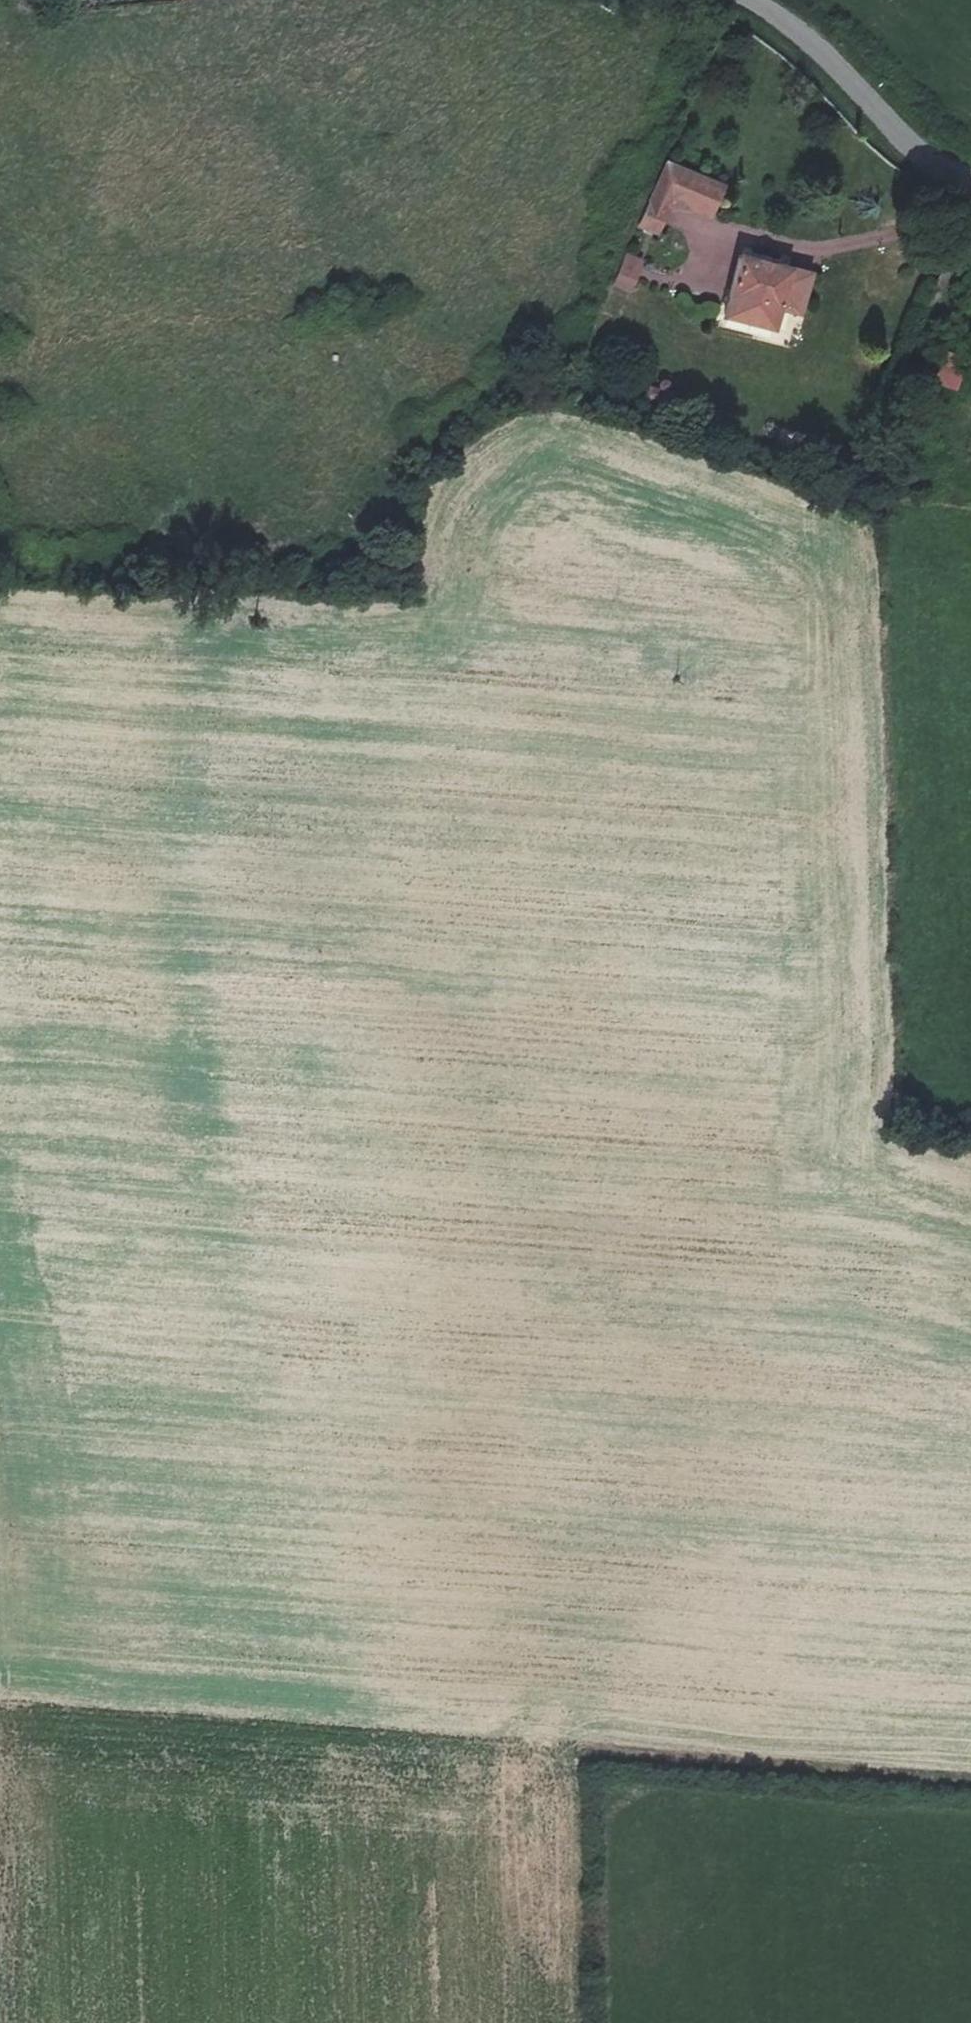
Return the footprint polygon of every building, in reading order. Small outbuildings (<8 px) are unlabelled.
[(667,158),(636,227),(661,238),(676,205),(713,221),(729,186),(667,158)] [(625,252),(613,286),(634,293),(646,259),(625,252)] [(794,333),(810,278),(740,255),(725,310),(794,333)] [(944,388),(963,389),(964,356),(945,355),(944,388)]
